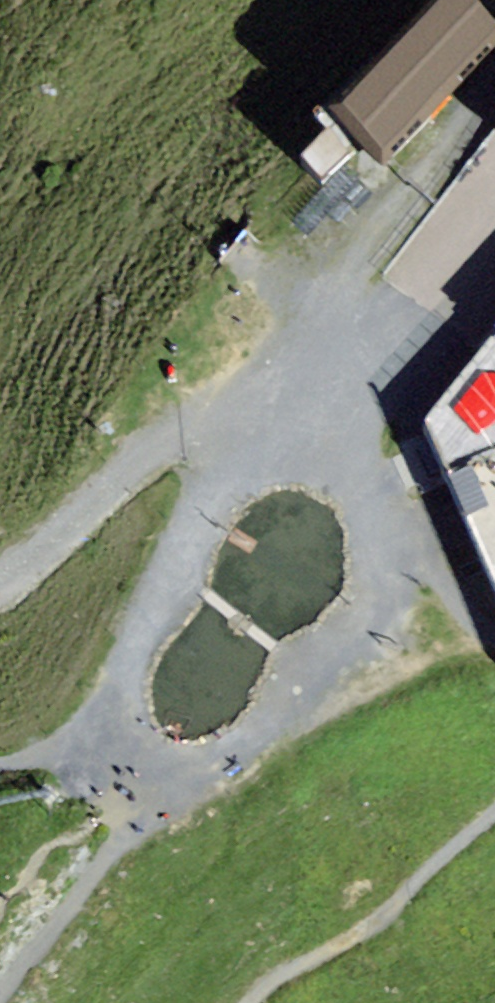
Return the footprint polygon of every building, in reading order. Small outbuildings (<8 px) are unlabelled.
[(379,179),(494,58),(494,56),(485,47),(459,23),(445,11),(327,130),(341,143),(353,154),(368,169),(379,179)] [(296,169),(319,190),(346,160),(324,139),(296,169)] [(427,419),(494,577),(494,337),(427,419)]
